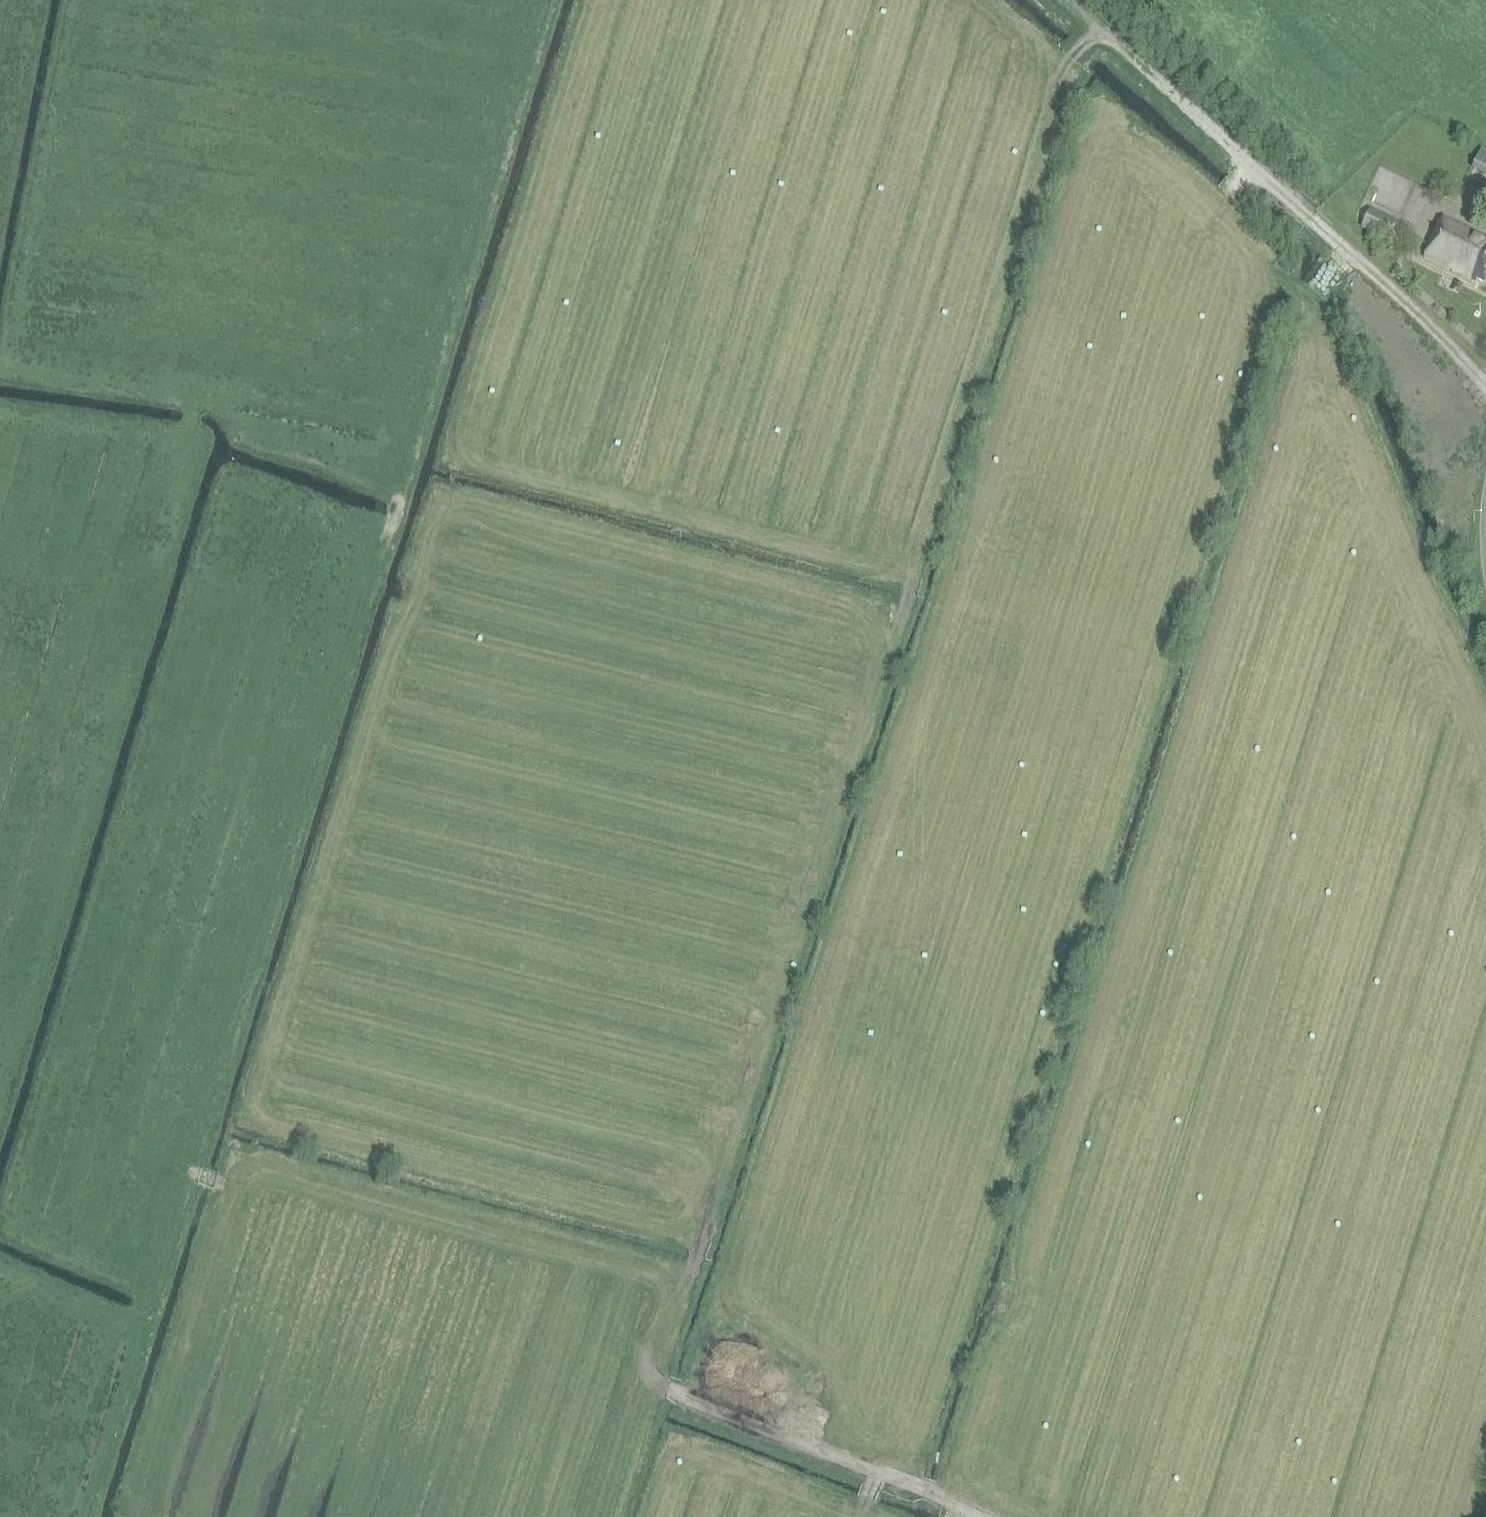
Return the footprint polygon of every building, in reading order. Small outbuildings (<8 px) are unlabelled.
[(1098,5),(1094,0),(1081,0),(1092,11),(1098,5)] [(1485,177),(1485,154),(1481,151),(1472,170),(1485,177)] [(1362,230),(1386,241),(1395,224),(1370,212),(1362,230)] [(1444,217),(1423,259),(1475,284),(1476,280),(1484,284),(1485,280),(1485,237),(1444,217)] [(1455,284),(1451,292),(1456,295),(1460,287),(1455,284)]
